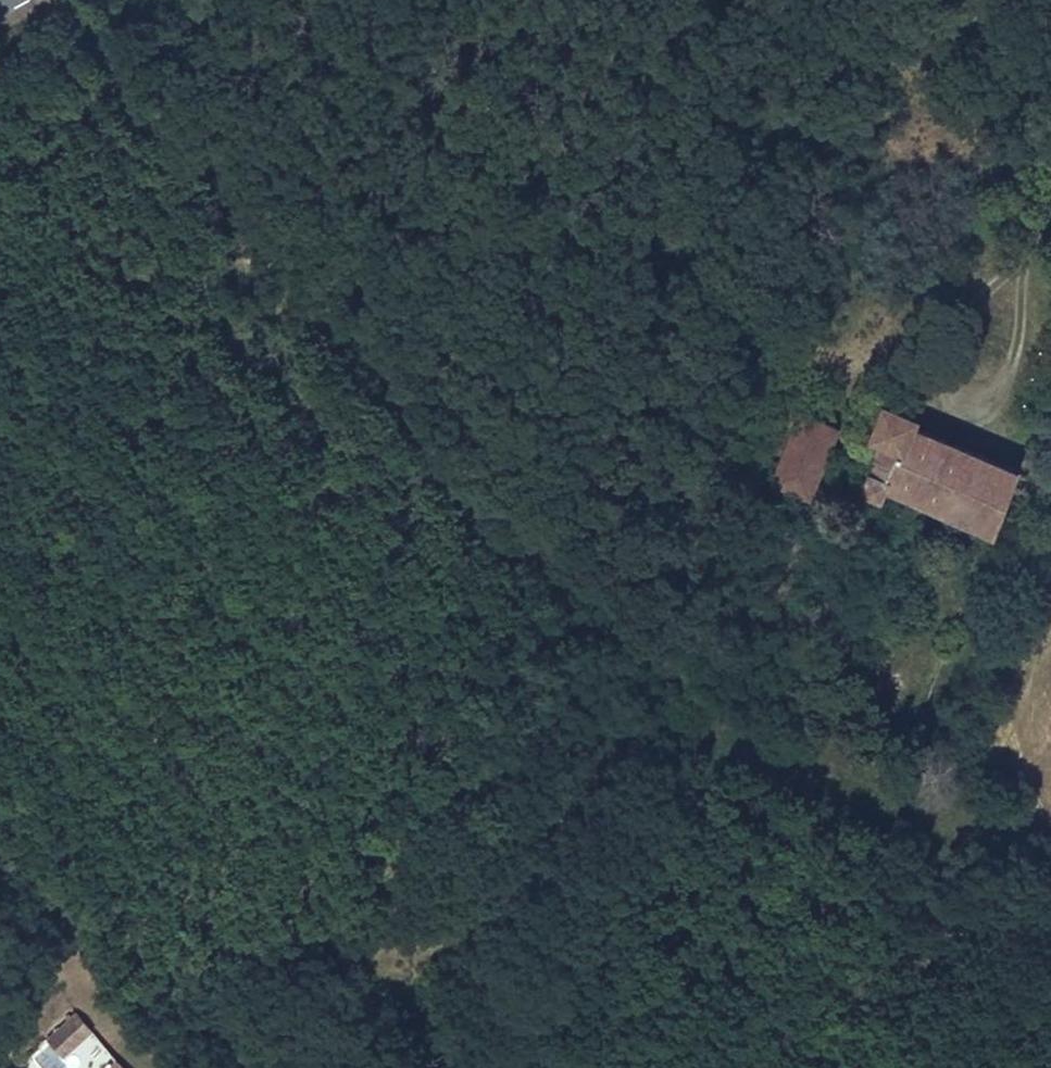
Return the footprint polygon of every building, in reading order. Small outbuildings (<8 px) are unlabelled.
[(300,275),(286,257),(279,262),(293,280),(300,275)] [(994,527),(1016,470),(906,425),(909,417),(886,407),(877,431),(884,434),(863,486),(879,492),(884,481),(994,527)] [(808,494),(835,427),(800,413),(773,479),(808,494)] [(62,1053),(90,1029),(77,1013),(49,1037),(62,1053)]
